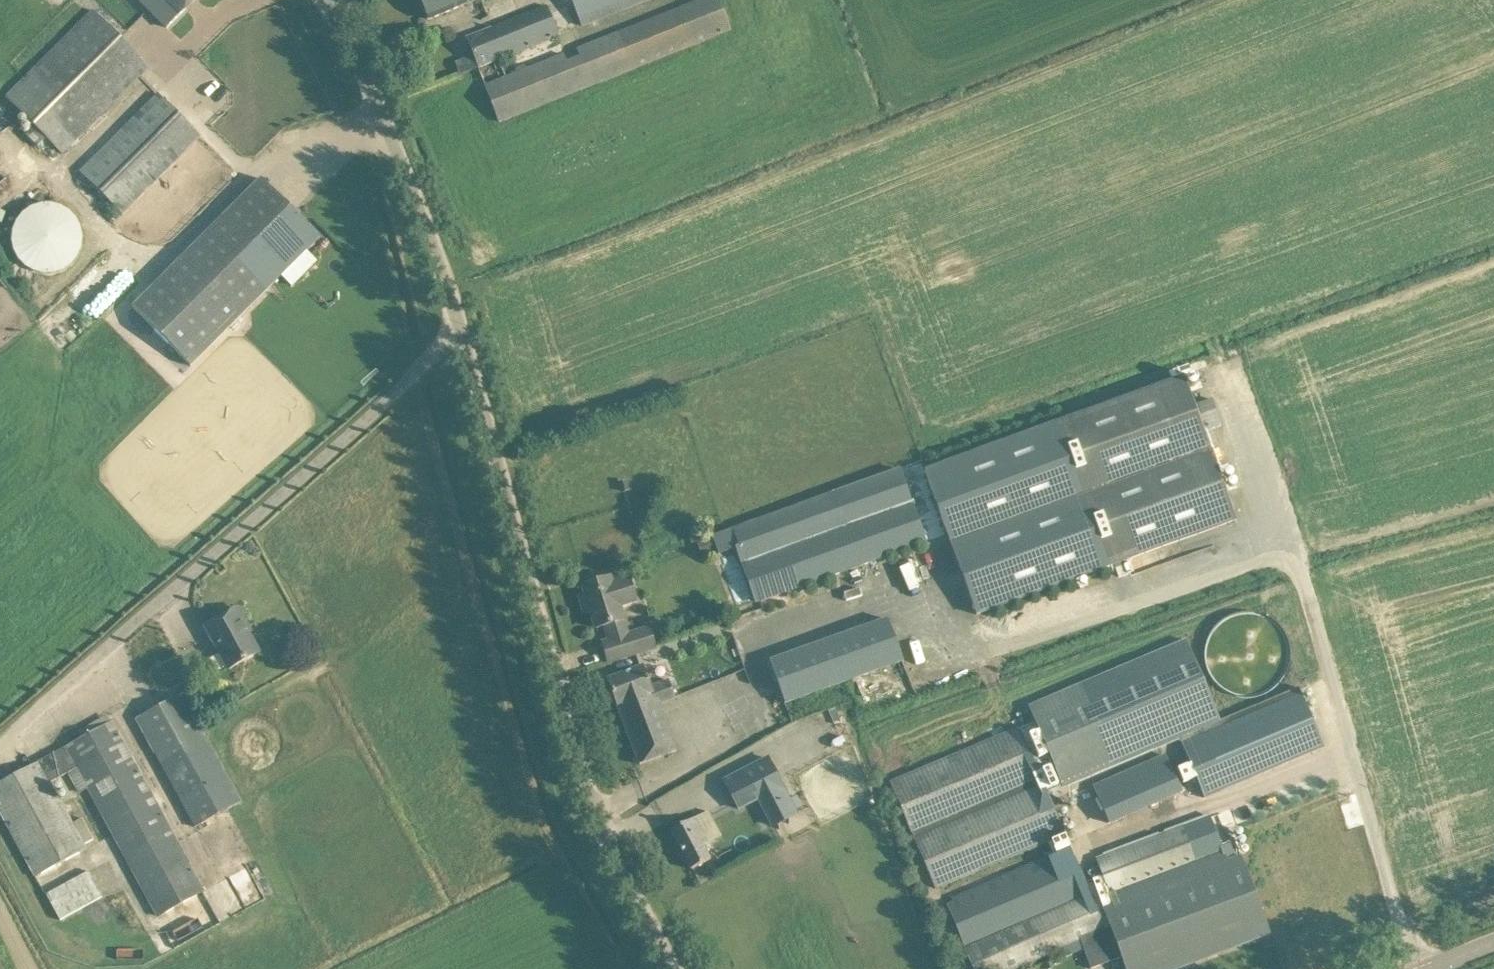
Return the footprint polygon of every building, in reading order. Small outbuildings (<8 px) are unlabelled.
[(167,27),(194,0),(140,0),(167,27)] [(447,12),(474,0),(420,0),(428,20),(447,12)] [(518,114),(692,45),(731,30),(720,0),(700,0),(507,77),(499,59),(559,35),(547,5),(466,37),(500,121),(518,114)] [(647,0),(572,0),(582,25),(647,0)] [(93,10),(6,97),(35,126),(27,134),(39,145),(46,138),(62,153),(149,66),(93,10)] [(80,171),(122,213),(200,135),(159,93),(80,171)] [(192,365),(320,237),(261,177),(132,306),(192,365)] [(50,204),(40,204),(30,208),(22,215),(16,224),(12,234),(13,245),(16,255),(23,264),(32,270),(42,273),(53,273),(63,270),(71,264),(78,256),(81,247),(82,237),(80,227),(76,218),(69,211),(60,206),(50,204)] [(1057,422),(1109,566),(1237,519),(1211,447),(1218,444),(1212,429),(1222,425),(1212,398),(1195,404),(1185,375),(1057,422)] [(1057,422),(927,469),(978,613),(1109,566),(1057,422)] [(900,468),(733,528),(739,545),(741,550),(760,602),(927,542),(900,468)] [(608,661),(628,655),(656,646),(650,628),(627,635),(622,620),(623,619),(619,605),(636,600),(628,575),(611,581),(610,577),(583,585),(586,594),(580,596),(585,614),(591,612),(596,628),(607,624),(612,640),(603,642),(608,661)] [(238,608),(206,626),(215,644),(229,668),(260,651),(243,622),(245,621),(238,608)] [(1206,645),(1205,651),(1205,657),(1206,663),(1208,669),(1210,675),(1213,680),(1217,684),(1222,688),(1227,691),(1232,694),(1238,696),(1244,697),(1250,697),(1256,696),(1261,694),(1267,692),(1272,689),(1277,685),(1281,681),(1284,676),(1287,670),(1289,665),(1290,659),(1290,653),(1289,647),(1288,641),(1286,635),(1283,630),(1279,626),(1274,621),(1270,618),(1264,615),(1259,613),(1252,612),(1246,612),(1240,612),(1233,614),(1227,617),(1222,620),(1217,624),(1213,629),(1210,634),(1207,640),(1206,645)] [(787,703),(903,661),(904,660),(889,618),(772,661),(787,703)] [(1029,706),(1035,722),(1063,787),(1116,765),(1179,738),(1205,797),(1324,747),(1299,687),(1220,720),(1186,639),(1082,684),(1029,706)] [(640,764),(659,756),(677,750),(659,703),(676,697),(669,679),(651,686),(643,666),(607,679),(640,764)] [(207,738),(192,711),(182,693),(159,706),(136,718),(163,766),(172,784),(196,826),(241,802),(207,738)] [(0,783),(0,810),(1,812),(36,876),(86,848),(84,844),(94,839),(83,818),(72,824),(50,782),(68,772),(79,793),(89,787),(158,915),(203,891),(121,739),(112,722),(0,783)] [(891,782),(936,890),(1049,843),(1056,860),(946,905),(972,968),(1017,968),(1081,941),(1103,932),(1106,930),(1085,883),(1063,835),(1046,794),(1063,787),(1035,722),(1006,734),(891,782)] [(769,755),(722,780),(738,811),(758,801),(772,828),(799,814),(769,755)] [(1166,755),(1093,787),(1109,825),(1182,793),(1182,791),(1174,773),(1166,755)] [(1081,941),(1091,968),(1094,968),(1121,957),(1126,968),(1176,968),(1191,963),(1270,934),(1241,855),(1235,857),(1230,843),(1222,846),(1210,815),(1097,858),(1104,876),(1092,880),(1085,883),(1106,930),(1103,932),(1081,941)] [(691,869),(709,859),(711,859),(703,845),(708,843),(695,817),(671,830),(691,869)] [(88,871),(47,894),(61,920),(103,897),(88,871)]
